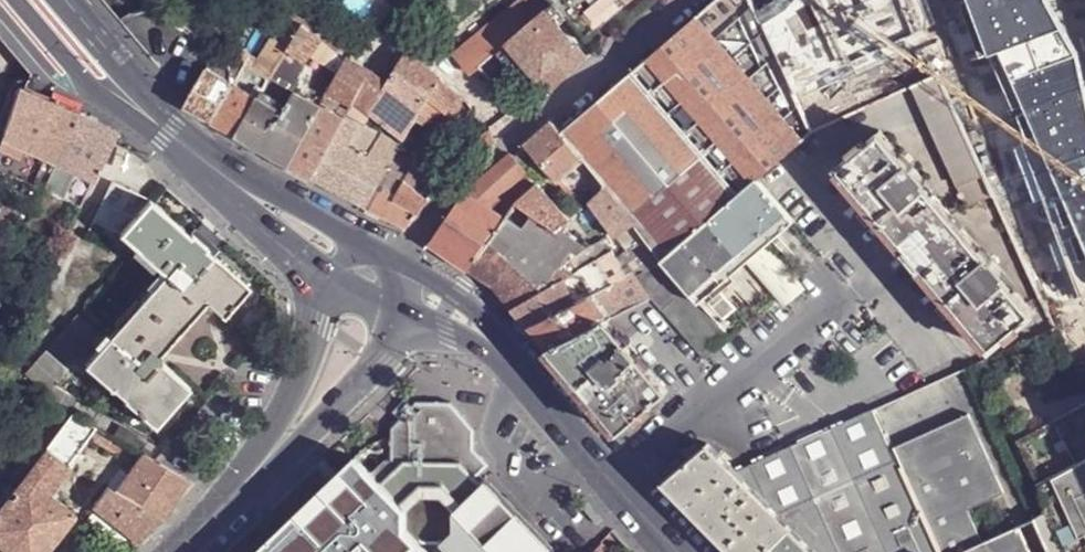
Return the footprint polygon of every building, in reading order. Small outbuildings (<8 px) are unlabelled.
[(512,7),(454,54),(469,74),(478,67),(487,60),(501,49),(555,5),(551,0),(521,0),(512,7)] [(588,37),(626,4),(623,0),(557,0),(588,37)] [(748,0),(715,0),(712,2),(562,132),(560,133),(583,159),(606,186),(644,238),(662,261),(662,260),(758,180),(811,134),(748,0)] [(837,63),(921,33),(909,0),(810,0),(837,63)] [(982,47),(1079,300),(1084,298),(1084,90),(1081,64),(1051,8),(1049,0),(965,0),(982,47)] [(526,95),(537,108),(587,60),(555,25),(565,17),(555,5),(501,49),(511,61),(513,59),(524,71),(529,67),(541,82),(526,95)] [(305,24),(293,14),(276,42),(289,50),(305,24)] [(323,38),(305,24),(289,50),(289,51),(306,63),(312,54),(323,38)] [(190,52),(197,39),(182,31),(176,44),(190,52)] [(336,49),(323,38),(312,54),(328,68),(340,52),(336,49)] [(274,41),(259,66),(256,72),(255,73),(273,79),(289,51),(289,50),(276,42),(274,41)] [(340,45),(336,49),(340,52),(343,55),(347,50),(340,45)] [(347,58),(329,91),(352,104),(353,105),(356,100),(362,105),(403,139),(414,120),(426,96),(447,113),(455,94),(456,92),(405,48),(385,84),(369,70),(347,57),(347,58)] [(219,49),(192,95),(186,107),(214,122),(236,85),(247,67),(248,65),(219,49)] [(478,67),(493,84),(500,76),(487,60),(478,67)] [(249,61),(248,65),(247,67),(256,72),(259,66),(249,61)] [(247,67),(236,85),(262,98),(273,79),(255,73),(256,72),(247,67)] [(940,76),(915,87),(968,207),(995,196),(940,76)] [(262,98),(239,136),(290,164),(322,105),(298,92),(273,79),(262,98)] [(236,85),(214,122),(239,136),(262,98),(236,85)] [(48,98),(31,90),(23,87),(20,88),(17,90),(2,134),(48,157),(56,160),(79,112),(48,98)] [(448,113),(447,113),(426,96),(414,120),(425,126),(428,121),(439,127),(448,113)] [(346,117),(322,105),(290,164),(313,176),(334,137),(345,117),(346,117)] [(114,128),(79,112),(56,160),(81,172),(93,179),(111,140),(113,141),(114,128)] [(377,132),(345,117),(334,137),(388,167),(395,154),(400,146),(377,132)] [(560,133),(562,132),(554,123),(526,148),(557,183),(567,174),(583,159),(560,133)] [(1033,313),(1003,277),(1005,275),(993,259),(990,262),(924,182),(926,181),(913,166),(911,168),(881,131),(836,168),(867,205),(865,206),(866,208),(876,220),(877,221),(880,219),(947,298),(945,300),(946,302),(956,314),(957,315),(959,313),(991,350),(1033,313)] [(334,137),(313,176),(335,189),(366,206),(388,167),(334,137)] [(8,168),(16,149),(0,142),(0,166),(8,168)] [(395,154),(388,167),(407,177),(413,164),(395,154)] [(430,243),(470,269),(505,220),(495,213),(487,207),(491,204),(526,174),(510,155),(466,193),(430,243)] [(37,178),(45,182),(56,160),(48,157),(37,178)] [(388,167),(366,206),(407,229),(440,185),(413,164),(407,177),(388,167)] [(68,199),(79,204),(93,179),(81,172),(68,199)] [(767,246),(795,222),(758,180),(662,260),(664,262),(698,303),(718,287),(748,262),(759,252),(767,246)] [(153,424),(190,384),(162,359),(160,349),(203,301),(209,299),(222,312),(248,284),(224,263),(206,247),(207,245),(192,230),(188,233),(148,197),(112,181),(92,221),(117,232),(165,274),(111,334),(84,363),(153,424)] [(541,221),(556,231),(557,230),(569,220),(538,186),(537,187),(517,203),(541,221)] [(622,254),(637,276),(660,264),(642,239),(644,238),(606,186),(589,201),(625,251),(622,254)] [(65,205),(76,211),(79,204),(68,199),(65,205)] [(487,207),(495,213),(498,208),(491,204),(487,207)] [(496,286),(515,309),(563,280),(568,277),(562,265),(585,250),(556,231),(541,221),(533,230),(523,224),(521,227),(506,217),(505,220),(470,269),(496,286)] [(568,277),(578,271),(612,252),(604,237),(585,250),(562,265),(568,277)] [(806,292),(767,246),(759,252),(748,262),(787,308),(806,292)] [(578,271),(593,296),(598,293),(625,279),(615,258),(612,252),(578,271)] [(615,258),(625,279),(626,279),(634,275),(636,277),(637,276),(622,254),(615,258)] [(636,277),(651,298),(652,298),(706,360),(730,339),(724,333),(717,325),(706,313),(698,303),(664,262),(660,264),(637,276),(636,277)] [(598,293),(610,319),(651,298),(636,277),(634,275),(626,279),(625,279),(598,293)] [(515,309),(531,328),(576,304),(563,280),(515,309)] [(718,287),(698,303),(706,313),(726,297),(718,287)] [(531,328),(549,349),(606,320),(610,319),(598,293),(593,296),(576,304),(531,328)] [(706,313),(717,325),(724,319),(736,309),(726,297),(706,313)] [(49,393),(46,398),(72,413),(74,411),(83,398),(57,384),(100,334),(78,314),(26,371),(49,393)] [(606,320),(549,349),(573,379),(592,400),(620,433),(668,392),(606,320)] [(5,373),(0,383),(0,412),(33,429),(48,399),(46,398),(5,373)] [(1018,439),(1050,510),(1035,517),(1050,551),(1084,551),(1084,402),(1018,439)] [(374,471),(411,506),(411,529),(418,539),(422,543),(424,544),(442,546),(448,545),(455,551),(555,551),(490,485),(488,487),(481,479),(495,466),(495,460),(489,454),(481,453),(478,450),(480,429),(456,403),(418,403),(392,427),(393,460),(387,460),(374,471)] [(876,411),(876,409),(736,471),(817,551),(940,551),(904,472),(893,449),(876,411)] [(72,413),(0,501),(0,542),(13,551),(39,551),(72,510),(47,489),(89,436),(118,453),(126,441),(74,411),(72,413)] [(972,414),(893,449),(904,472),(982,437),(972,414)] [(1022,525),(985,542),(971,510),(1008,494),(982,437),(904,472),(940,551),(1034,551),(1022,525)] [(666,481),(715,530),(736,551),(817,551),(736,471),(709,444),(666,481)] [(92,504),(138,543),(164,516),(190,479),(156,458),(144,452),(131,471),(116,491),(108,484),(92,504)] [(358,455),(258,551),(274,551),(366,463),(358,455)] [(105,481),(108,484),(116,491),(131,471),(120,461),(105,481)] [(274,551),(405,551),(418,539),(411,529),(411,506),(374,471),(366,463),(274,551)] [(1035,519),(1022,525),(1034,551),(1050,551),(1035,519)] [(418,539),(405,551),(425,551),(428,549),(424,544),(422,543),(418,539)]
